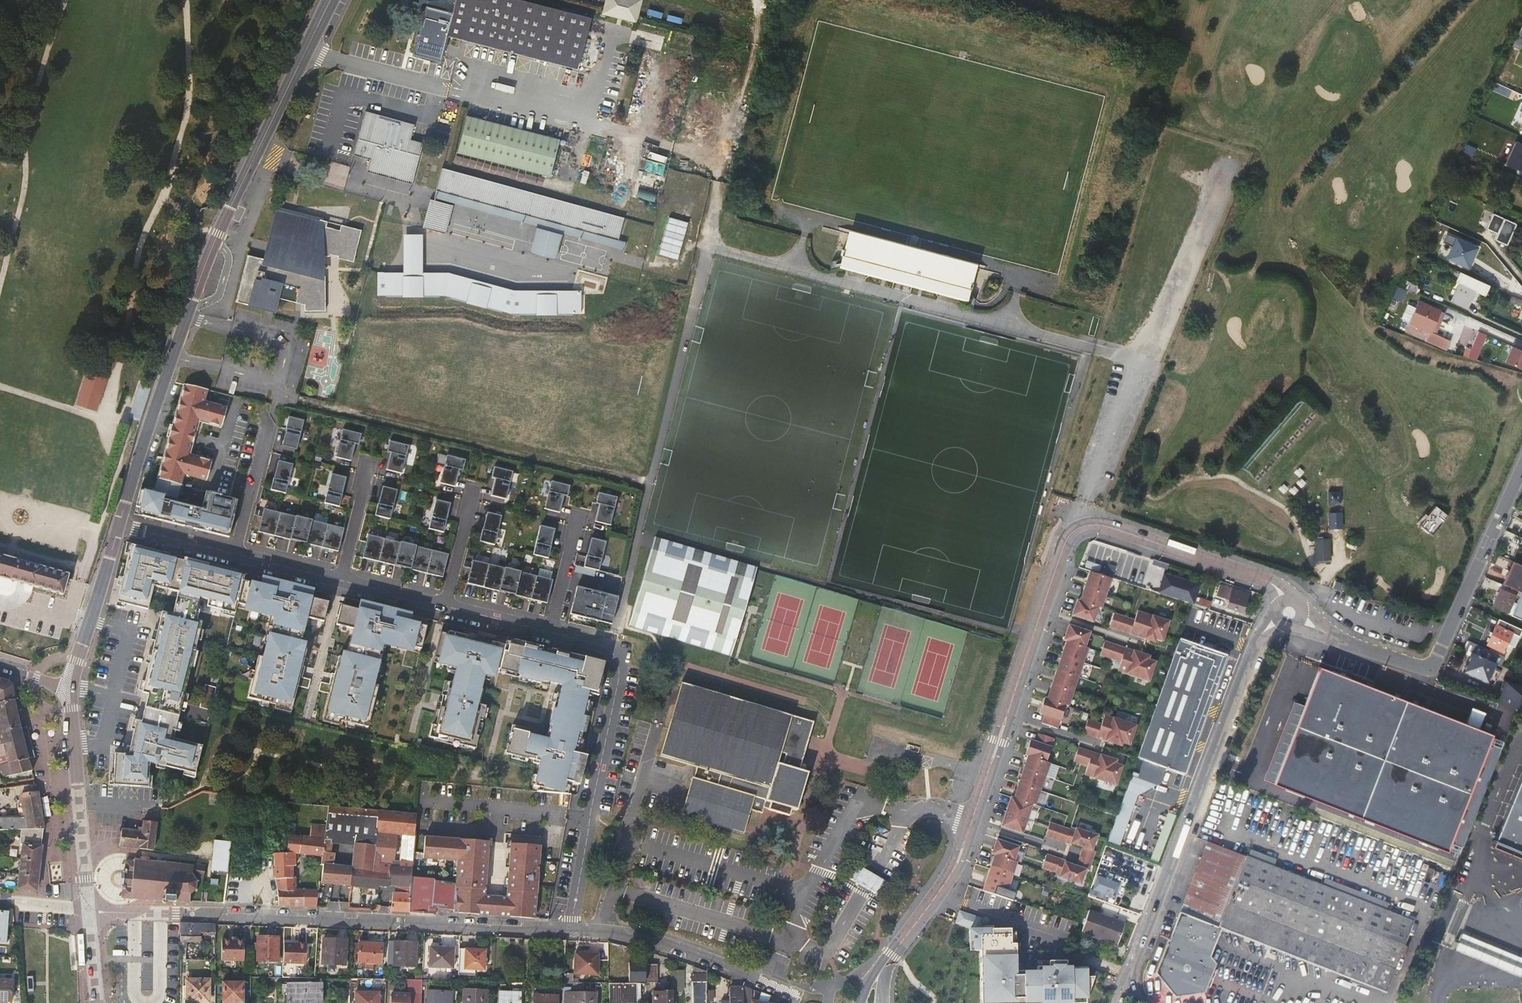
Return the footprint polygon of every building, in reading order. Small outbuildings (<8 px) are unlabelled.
[(463,0),(453,0),(444,38),(576,71),(585,32),(463,0)] [(585,32),(588,20),(508,0),(463,0),(585,32)] [(600,16),(615,20),(616,17),(621,19),(620,22),(634,25),(640,3),(629,0),(604,0),(600,16)] [(1513,47),(1519,50),(1521,44),(1521,40),(1517,38),(1513,47)] [(385,42),(381,57),(405,63),(409,49),(385,42)] [(1512,125),(1521,129),(1521,101),(1512,125)] [(369,160),(366,172),(410,184),(421,144),(410,140),(414,125),(365,112),(353,155),(369,160)] [(548,178),(557,142),(464,118),(455,155),(548,178)] [(1514,150),(1505,169),(1521,177),(1521,154),(1514,150)] [(327,181),(339,183),(339,180),(347,181),(349,165),(329,162),(327,181)] [(1469,180),(1476,166),(1470,163),(1463,177),(1469,180)] [(444,170),(438,191),(619,241),(625,219),(444,170)] [(432,201),(425,227),(451,234),(458,208),(432,201)] [(276,250),(274,262),(268,261),(267,263),(262,262),(263,259),(245,255),(245,256),(247,257),(236,301),(235,301),(235,302),(236,302),(239,303),(266,309),(268,299),(271,300),(274,288),(279,290),(277,297),(290,300),(304,300),(305,310),(325,309),(324,274),(308,275),(308,270),(312,248),(317,249),(317,255),(328,255),(328,252),(336,254),(336,256),(352,260),(359,228),(339,223),(338,229),(324,225),(325,220),(288,211),(288,214),(285,213),(285,211),(275,208),(268,237),(279,239),(276,250)] [(670,216),(659,253),(678,259),(689,221),(670,216)] [(1506,246),(1516,224),(1504,218),(1494,240),(1506,246)] [(562,236),(538,228),(531,251),(555,259),(562,236)] [(1438,255),(1471,268),(1480,245),(1447,232),(1438,255)] [(977,266),(851,233),(841,271),(968,304),(977,266)] [(574,288),(513,289),(450,271),(423,272),(422,236),(403,236),(404,272),(381,273),(381,297),(449,296),(513,313),(575,312),(574,288)] [(1489,286),(1462,274),(1457,283),(1460,284),(1451,301),(1466,309),(1475,291),(1485,296),(1489,286)] [(268,299),(266,309),(274,311),(277,297),(279,290),(274,288),(271,300),(268,299)] [(1449,339),(1434,332),(1429,330),(1438,311),(1439,309),(1417,300),(1414,306),(1406,302),(1400,317),(1408,321),(1404,330),(1445,348),(1449,339)] [(1438,311),(1429,330),(1434,332),(1442,313),(1438,311)] [(1480,346),(1485,335),(1477,332),(1473,342),(1480,346)] [(1512,347),(1504,362),(1521,371),(1521,352),(1512,347)] [(78,401),(97,407),(107,377),(88,370),(78,401)] [(223,428),(227,412),(228,408),(206,402),(209,391),(186,385),(175,425),(174,429),(172,437),(160,482),(177,486),(183,488),(186,477),(208,482),(214,462),(196,458),(195,463),(190,462),(192,456),(199,430),(201,422),(203,416),(207,417),(206,423),(223,428)] [(141,421),(151,390),(142,387),(132,418),(141,421)] [(304,421),(289,418),(286,430),(282,447),(297,451),(304,421)] [(334,427),(332,444),(339,445),(341,428),(334,427)] [(344,430),(337,458),(350,461),(352,461),(356,445),(360,445),(362,435),(355,433),(344,430)] [(408,446),(389,441),(386,452),(390,453),(386,470),(401,474),(408,446)] [(274,456),(269,475),(274,477),(279,457),(274,456)] [(467,461),(448,456),(441,483),(456,487),(460,470),(464,471),(467,461)] [(293,464),(279,461),(275,478),(274,478),(271,490),(286,493),(293,464)] [(495,478),(490,496),(505,499),(512,472),(493,467),(491,478),(495,478)] [(325,503),(340,507),(343,494),(342,494),(346,477),(332,474),(325,503)] [(544,479),(541,494),(548,495),(551,480),(544,479)] [(551,481),(545,509),(559,513),(564,495),(568,497),(570,486),(551,481)] [(177,486),(160,482),(157,494),(140,489),(134,514),(229,538),(239,500),(207,492),(202,510),(163,500),(164,496),(180,500),(183,488),(177,486)] [(377,503),(374,515),(389,519),(397,490),(382,486),(378,503),(377,503)] [(617,498),(599,493),(596,504),(600,505),(596,522),(611,525),(617,498)] [(437,500),(430,529),(445,533),(448,521),(448,520),(452,503),(437,500)] [(296,517),(264,509),(258,532),(291,540),(291,539),(307,543),(306,544),(339,552),(344,529),(312,521),(312,520),(296,516),(296,517)] [(482,529),(479,541),(494,545),(501,516),(486,512),(482,529)] [(1342,517),(1329,517),(1329,527),(1342,527),(1342,517)] [(541,526),(533,555),(548,558),(552,546),(551,546),(555,529),(541,526)] [(385,539),(369,535),(363,558),(379,562),(385,539)] [(587,555),(590,537),(585,536),(582,554),(587,555)] [(757,567),(656,537),(629,626),(731,656),(757,567)] [(1331,557),(1330,537),(1315,538),(1316,557),(1331,557)] [(597,570),(599,571),(606,542),(592,538),(587,555),(584,567),(597,570)] [(401,542),(385,539),(379,562),(395,565),(401,542)] [(1090,539),(1083,567),(1102,572),(1108,543),(1090,539)] [(417,546),(401,542),(395,565),(411,569),(416,546),(417,546)] [(253,679),(248,698),(261,701),(269,703),(276,704),(292,708),(307,648),(300,647),(304,632),(303,631),(306,617),(324,621),(329,602),(311,597),(313,590),(263,577),(261,585),(243,581),(245,573),(131,545),(117,602),(148,609),(154,586),(179,592),(173,614),(162,612),(142,692),(149,694),(142,721),(137,720),(128,754),(115,753),(113,785),(142,787),(148,787),(150,763),(196,773),(202,746),(174,738),(170,738),(172,730),(176,731),(194,658),(190,657),(192,649),(196,650),(203,622),(194,620),(200,597),(209,599),(207,606),(235,613),(237,607),(275,617),(273,625),(273,627),(271,635),(270,637),(268,645),(265,658),(259,656),(255,671),(253,679)] [(427,574),(432,551),(416,546),(411,569),(411,570),(427,574)] [(443,578),(449,555),(432,551),(427,574),(443,578)] [(66,594),(72,574),(0,555),(0,576),(66,594)] [(483,588),(489,564),(473,561),(471,568),(467,583),(483,588)] [(1512,562),(1502,584),(1520,593),(1521,593),(1521,566),(1512,562)] [(505,568),(489,564),(483,588),(499,591),(505,568)] [(584,567),(577,565),(576,572),(595,576),(597,570),(584,567)] [(521,572),(505,568),(499,591),(515,595),(521,572)] [(1103,576),(1090,571),(1085,587),(1098,591),(1106,594),(1111,578),(1103,576)] [(537,576),(521,572),(515,595),(531,599),(537,576)] [(1157,593),(1164,595),(1170,576),(1163,573),(1157,593)] [(553,580),(537,576),(531,599),(547,603),(553,580)] [(1209,600),(1195,596),(1199,585),(1170,576),(1164,595),(1192,604),(1193,603),(1207,607),(1209,600)] [(1240,613),(1246,594),(1220,585),(1216,596),(1228,599),(1225,608),(1240,613)] [(612,625),(618,597),(602,593),(597,591),(577,586),(570,614),(612,625)] [(1101,608),(1106,594),(1098,591),(1085,587),(1080,601),(1093,605),(1099,608),(1101,608)] [(1491,606),(1506,613),(1514,595),(1499,589),(1491,606)] [(1520,593),(1510,615),(1521,620),(1521,593),(1520,593)] [(1094,622),(1099,608),(1093,605),(1080,601),(1078,600),(1073,615),(1088,620),(1094,622)] [(411,614),(361,602),(359,610),(341,605),(336,624),(355,629),(351,643),(350,643),(346,658),(339,656),(324,716),(325,716),(340,720),(347,722),(355,724),(368,727),(373,709),(375,701),(378,686),(372,684),(375,671),(377,663),(377,661),(379,654),(380,652),(382,644),(382,643),(420,653),(427,626),(409,622),(411,614)] [(1163,641),(1170,622),(1138,611),(1135,620),(1130,634),(1146,639),(1155,642),(1156,639),(1163,641)] [(1121,615),(1114,613),(1110,627),(1117,629),(1121,615)] [(1123,632),(1128,618),(1121,615),(1117,629),(1120,630),(1123,632)] [(1128,618),(1123,632),(1130,634),(1135,620),(1131,619),(1128,618)] [(1484,645),(1500,653),(1503,646),(1507,648),(1514,634),(1516,635),(1519,629),(1497,619),(1484,645)] [(1064,640),(1067,641),(1079,645),(1085,647),(1090,632),(1084,630),(1069,625),(1064,640)] [(536,791),(566,794),(568,786),(565,785),(566,781),(579,784),(585,755),(571,752),(572,747),(576,748),(578,738),(579,739),(585,710),(584,709),(586,700),(582,699),(584,692),(598,695),(602,671),(602,669),(602,668),(602,666),(601,665),(600,663),(599,662),(597,661),(596,660),(585,658),(586,657),(501,636),(499,636),(497,637),(496,638),(495,639),(493,640),(451,629),(450,632),(441,630),(435,655),(444,658),(443,662),(459,666),(459,669),(457,669),(454,680),(450,679),(448,689),(452,689),(450,694),(442,692),(434,722),(431,721),(428,734),(445,738),(446,734),(458,737),(457,741),(474,745),(477,733),(474,732),(478,717),(481,717),(484,703),(477,701),(481,687),(475,686),(479,672),(483,673),(484,669),(489,670),(491,664),(498,666),(497,669),(526,676),(525,677),(539,680),(540,677),(561,682),(558,691),(555,690),(548,721),(548,722),(547,728),(549,729),(546,739),(541,738),(542,735),(527,731),(528,726),(511,722),(509,730),(511,730),(508,743),(506,742),(504,750),(519,754),(520,751),(526,753),(525,755),(532,756),(531,759),(538,761),(537,765),(540,766),(538,774),(535,773),(533,783),(542,785),(541,789),(537,788),(536,791)] [(1494,662),(1498,664),(1502,656),(1466,640),(1462,648),(1471,652),(1494,662)] [(1079,645),(1067,641),(1062,656),(1074,660),(1083,663),(1088,648),(1085,647),(1079,645)] [(1112,644),(1105,641),(1101,653),(1100,655),(1107,657),(1112,644)] [(1202,649),(1200,649),(1178,641),(1132,769),(1139,771),(1137,776),(1152,782),(1158,784),(1164,769),(1182,776),(1225,658),(1210,652),(1202,649)] [(1114,660),(1118,646),(1115,645),(1112,644),(1107,657),(1110,658),(1114,660)] [(1125,648),(1118,646),(1114,660),(1121,662),(1125,648)] [(1141,653),(1125,648),(1121,662),(1118,671),(1149,682),(1156,662),(1149,660),(1150,657),(1141,653)] [(1494,662),(1471,652),(1462,671),(1485,682),(1494,662)] [(1070,675),(1078,677),(1083,663),(1074,660),(1062,656),(1057,670),(1070,675)] [(1303,704),(1272,781),(1444,850),(1448,840),(1460,845),(1499,748),(1489,743),(1492,734),(1479,729),(1466,724),(1319,666),(1303,704)] [(1057,670),(1052,685),(1065,689),(1073,692),(1078,677),(1070,675),(1057,670)] [(15,700),(13,684),(9,681),(0,678),(0,703),(15,700)] [(1521,709),(1521,685),(1503,679),(1496,701),(1521,709)] [(802,772),(817,724),(686,683),(663,756),(699,767),(696,779),(694,779),(683,816),(744,835),(752,811),(763,814),(765,809),(771,811),(770,811),(791,818),(793,810),(799,811),(811,774),(802,772)] [(217,687),(207,685),(201,707),(211,710),(213,700),(217,687)] [(1052,685),(1047,699),(1060,704),(1066,706),(1069,706),(1073,692),(1065,689),(1052,685)] [(1058,729),(1066,706),(1060,704),(1047,699),(1044,699),(1039,713),(1045,715),(1042,724),(1052,727),(1058,729)] [(28,759),(29,759),(21,728),(15,700),(0,703),(0,735),(1,739),(0,739),(0,766),(28,759)] [(1261,778),(1272,781),(1303,704),(1293,701),(1261,778)] [(1466,724),(1479,729),(1485,713),(1473,708),(1466,724)] [(1136,726),(1105,715),(1102,725),(1097,738),(1105,741),(1121,746),(1122,743),(1129,746),(1136,726)] [(1084,734),(1090,736),(1095,722),(1089,720),(1088,720),(1083,734),(1084,734)] [(1097,738),(1102,725),(1095,722),(1090,736),(1097,738)] [(21,728),(29,759),(35,758),(28,727),(21,728)] [(1029,756),(1041,761),(1049,738),(1039,734),(1036,743),(1031,741),(1026,756),(1029,756)] [(1041,761),(1047,763),(1054,739),(1049,738),(1041,761)] [(1080,764),(1085,750),(1079,748),(1078,748),(1074,762),(1075,762),(1080,764)] [(1087,766),(1092,753),(1085,750),(1080,764),(1087,766)] [(1116,761),(1100,755),(1092,753),(1087,766),(1084,775),(1116,786),(1122,766),(1115,764),(1116,761)] [(1029,756),(1024,769),(1045,777),(1046,777),(1050,764),(1047,763),(1041,761),(1029,756)] [(6,769),(8,776),(32,771),(28,759),(0,766),(0,770),(6,769)] [(1024,769),(1019,784),(1040,791),(1045,777),(1024,769)] [(1493,846),(1521,858),(1521,775),(1495,839),(1495,841),(1493,846)] [(1019,784),(1014,799),(1027,803),(1033,805),(1035,806),(1040,791),(1019,784)] [(1124,792),(1106,842),(1118,847),(1137,796),(1124,792)] [(45,829),(39,796),(22,799),(26,819),(0,819),(0,830),(32,829),(45,829)] [(1011,798),(1006,812),(1022,818),(1028,820),(1033,805),(1027,803),(1014,799),(1011,798)] [(327,827),(325,840),(323,856),(322,865),(324,865),(322,882),(352,886),(354,867),(373,869),(381,811),(360,809),(332,806),(330,806),(327,827)] [(292,823),(294,811),(283,810),(276,853),(286,853),(289,837),(291,823),(292,823)] [(352,886),(379,888),(379,885),(390,886),(390,885),(392,863),(394,835),(403,835),(417,836),(418,814),(381,811),(373,869),(354,867),(352,886)] [(1006,812),(1002,827),(1017,832),(1023,834),(1028,820),(1022,818),(1006,812)] [(122,830),(121,847),(154,851),(158,822),(144,821),(143,829),(139,828),(139,832),(122,830)] [(1049,838),(1052,839),(1057,825),(1050,823),(1048,827),(1045,837),(1049,838)] [(325,840),(327,827),(310,825),(309,839),(325,840)] [(1052,839),(1058,841),(1063,828),(1057,825),(1052,839)] [(1063,828),(1058,841),(1065,844),(1066,842),(1070,830),(1063,828)] [(1170,830),(1163,828),(1152,858),(1159,860),(1170,830)] [(44,839),(45,829),(32,829),(31,838),(44,839)] [(1075,832),(1071,844),(1082,848),(1079,857),(1092,862),(1095,852),(1092,851),(1097,836),(1076,829),(1075,832)] [(1066,842),(1071,844),(1075,832),(1070,830),(1066,842)] [(415,863),(417,836),(403,835),(400,861),(415,863)] [(275,853),(276,866),(296,866),(296,860),(300,855),(323,856),(325,840),(309,839),(289,837),(286,853),(276,853),(275,853)] [(455,910),(451,916),(465,913),(492,916),(493,897),(486,896),(490,843),(426,837),(425,860),(457,862),(459,863),(458,884),(457,884),(455,910)] [(41,862),(44,839),(31,838),(31,845),(25,845),(23,860),(41,862)] [(997,840),(992,855),(995,855),(1008,860),(1014,862),(1019,848),(1013,846),(997,840)] [(211,871),(227,872),(229,841),(227,841),(214,841),(211,871)] [(229,841),(227,872),(248,874),(250,851),(251,843),(229,841)] [(1245,858),(1228,851),(1205,842),(1165,939),(1163,939),(1161,946),(1162,947),(1151,976),(1168,1001),(1169,1002),(1197,994),(1209,964),(1204,957),(1214,928),(1383,992),(1411,922),(1383,911),(1386,904),(1322,879),(1319,887),(1271,868),(1273,860),(1248,851),(1245,858)] [(501,897),(499,917),(537,919),(544,847),(511,844),(507,898),(501,897)] [(995,855),(990,870),(1012,877),(1017,863),(1014,862),(1008,860),(995,855)] [(1041,869),(1048,871),(1053,857),(1046,855),(1041,869)] [(133,863),(126,863),(125,872),(121,874),(120,883),(124,887),(124,899),(131,899),(131,901),(134,901),(134,900),(147,900),(147,902),(149,902),(149,901),(163,901),(166,905),(169,902),(174,902),(174,904),(176,904),(176,903),(188,903),(188,905),(190,905),(190,903),(192,903),(192,901),(190,901),(190,895),(195,890),(196,883),(204,883),(205,867),(192,866),(192,867),(184,866),(184,864),(181,863),(181,865),(171,864),(171,862),(169,862),(169,863),(155,862),(156,861),(153,861),(151,858),(148,856),(146,857),(143,858),(141,861),(137,860),(137,858),(136,858),(135,860),(133,860),(133,863)] [(1060,860),(1053,857),(1048,871),(1055,873),(1060,861),(1060,860)] [(1076,867),(1064,863),(1060,875),(1059,878),(1080,885),(1085,870),(1089,871),(1092,862),(1079,857),(1076,867)] [(41,867),(41,862),(23,860),(22,875),(39,877),(40,874),(41,867)] [(413,885),(413,878),(415,863),(400,861),(400,864),(399,885),(413,885)] [(1060,861),(1055,873),(1060,875),(1064,863),(1060,861)] [(390,885),(399,885),(400,864),(392,863),(390,885)] [(276,866),(277,878),(296,877),(296,866),(276,866)] [(1007,892),(1012,877),(990,870),(983,892),(997,896),(999,889),(1007,892)] [(227,872),(224,904),(258,905),(258,897),(246,896),(248,874),(227,872)] [(39,877),(22,875),(20,890),(38,892),(39,877)] [(1115,900),(1120,881),(1095,875),(1091,894),(1115,900)] [(279,888),(280,906),(317,907),(319,890),(297,890),(296,877),(277,878),(279,888)] [(411,913),(451,916),(455,910),(457,884),(437,882),(437,881),(430,881),(430,880),(413,878),(413,885),(412,894),(411,913)] [(395,893),(412,894),(413,885),(399,885),(390,885),(390,886),(395,893)] [(394,907),(393,912),(411,913),(412,894),(395,893),(394,907)] [(493,897),(492,916),(499,917),(501,897),(493,897)] [(983,1002),(1030,1002),(1043,1002),(1076,1002),(1076,999),(1081,999),(1082,999),(1087,985),(1083,983),(1083,977),(1083,971),(1073,971),(1073,968),(1063,968),(1063,961),(1045,961),(1045,967),(1034,967),(1034,971),(1013,971),(1013,944),(1007,944),(1007,929),(980,930),(976,930),(976,921),(970,919),(971,914),(957,910),(953,921),(967,926),(968,943),(972,943),(972,952),(978,952),(978,959),(981,958),(981,965),(978,965),(979,1002),(983,1002)] [(1080,933),(1117,946),(1124,925),(1088,912),(1080,933)] [(979,917),(971,914),(970,919),(976,921),(976,930),(980,930),(979,917)] [(10,916),(0,915),(0,936),(8,936),(10,916)] [(204,942),(204,925),(182,925),(182,942),(204,942)] [(1454,948),(1491,964),(1518,975),(1521,964),(1521,958),(1499,949),(1460,933),(1454,948)] [(279,963),(280,938),(259,937),(258,961),(279,963)] [(338,962),(338,964),(347,965),(348,940),(326,939),(325,961),(338,962)] [(245,940),(222,940),(222,960),(244,960),(245,940)] [(389,941),(388,965),(417,967),(418,943),(389,941)] [(308,944),(285,943),(285,963),(307,964),(308,944)] [(359,962),(382,963),(383,944),(360,943),(359,962)] [(430,968),(453,969),(454,949),(431,947),(430,968)] [(460,950),(459,976),(474,976),(474,970),(484,971),(485,951),(460,950)] [(574,974),(597,974),(597,955),(575,954),(574,974)] [(656,964),(647,964),(647,968),(647,983),(657,983),(656,964)] [(637,983),(647,983),(647,968),(637,968),(637,983)] [(706,972),(694,969),(694,976),(692,976),(693,1002),(707,1002),(706,972)] [(8,999),(10,999),(15,999),(15,978),(0,978),(0,1002),(8,1002),(8,999)] [(210,1002),(210,980),(188,980),(188,1002),(210,1002)] [(423,980),(407,980),(407,982),(410,982),(410,990),(415,991),(415,994),(393,993),(393,1002),(422,1002),(423,980)] [(1417,994),(1420,985),(1411,981),(1407,990),(1417,994)] [(245,983),(224,983),(224,1002),(235,1002),(245,1002),(245,983)] [(323,983),(289,983),(289,1002),(323,1002),(323,983)] [(610,1002),(638,1002),(637,985),(609,985),(610,1002)] [(743,1002),(751,1002),(750,990),(743,986),(743,988),(743,1002)] [(743,988),(729,989),(729,1002),(726,1002),(743,1002),(743,988)] [(488,992),(465,990),(465,1002),(488,1002),(488,992)] [(564,1002),(596,1002),(596,995),(570,995),(570,990),(564,990),(564,1002)] [(453,992),(429,991),(429,1002),(453,1002),(453,992)] [(381,992),(357,992),(357,1002),(380,1002),(381,992)] [(522,992),(501,992),(500,1002),(522,1002),(522,992)] [(677,993),(652,994),(652,1002),(677,1002),(677,993)]
